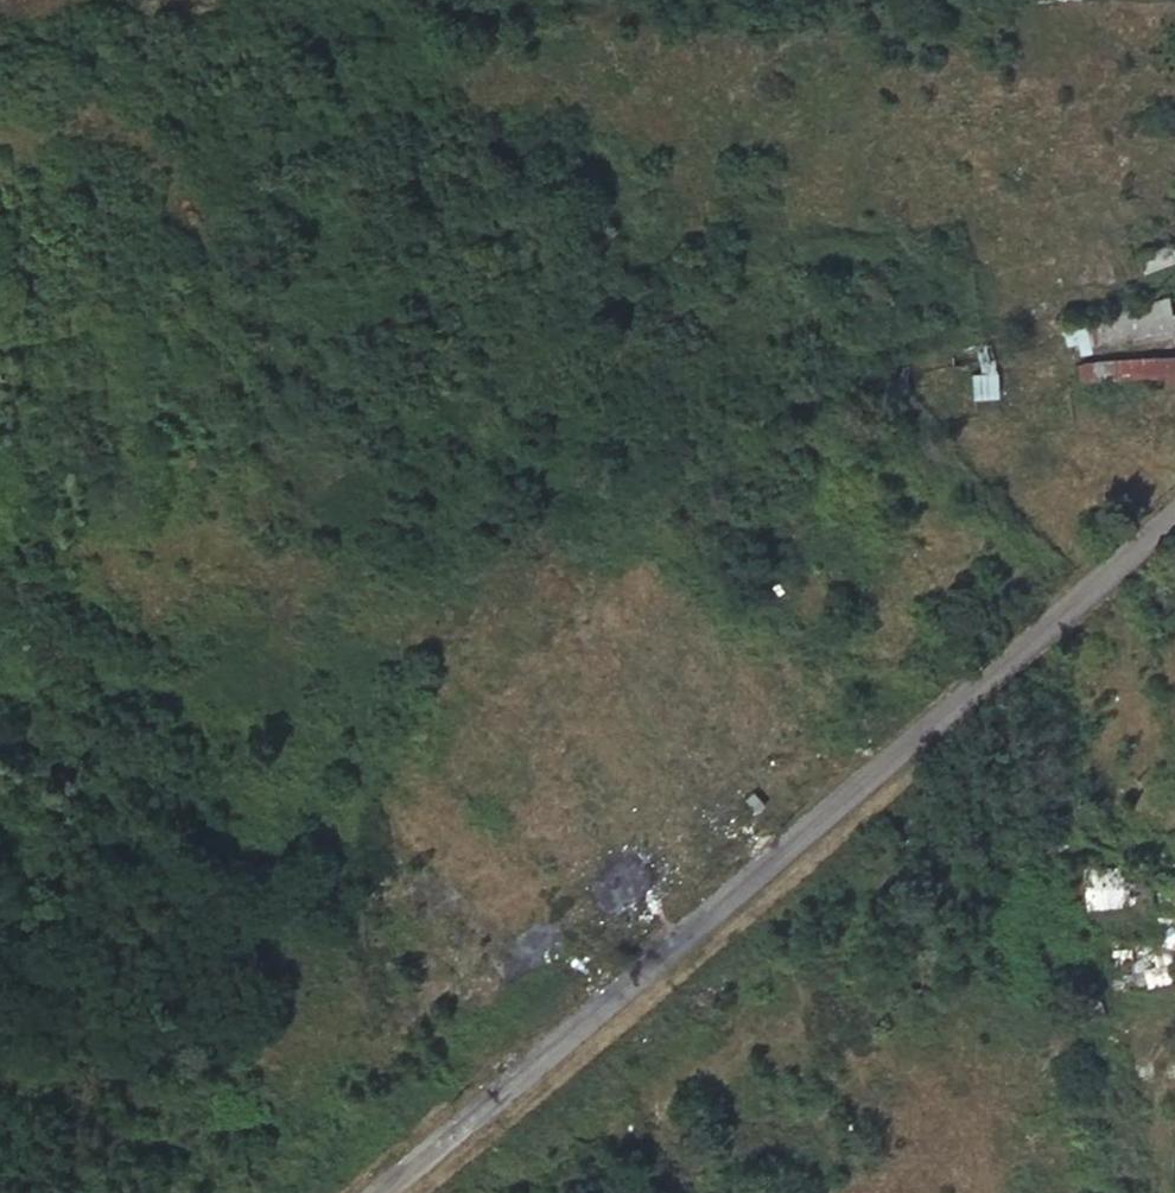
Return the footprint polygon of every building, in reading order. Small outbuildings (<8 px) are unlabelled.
[(1167,271),(1174,267),(1174,256),(1172,246),(1142,257),(1149,277),(1167,271)] [(1088,322),(1094,351),(1171,333),(1164,304),(1088,322)] [(1095,385),(1174,380),(1174,365),(1161,365),(1161,360),(1095,367),(1095,385)] [(1079,411),(1133,409),(1134,428),(1174,426),(1174,391),(1148,392),(1148,389),(1079,392),(1079,411)] [(1147,869),(1083,872),(1085,891),(1085,894),(1148,893),(1147,869)] [(1160,925),(1140,931),(1140,936),(1114,939),(1126,990),(1174,983),(1174,925),(1160,925)]
